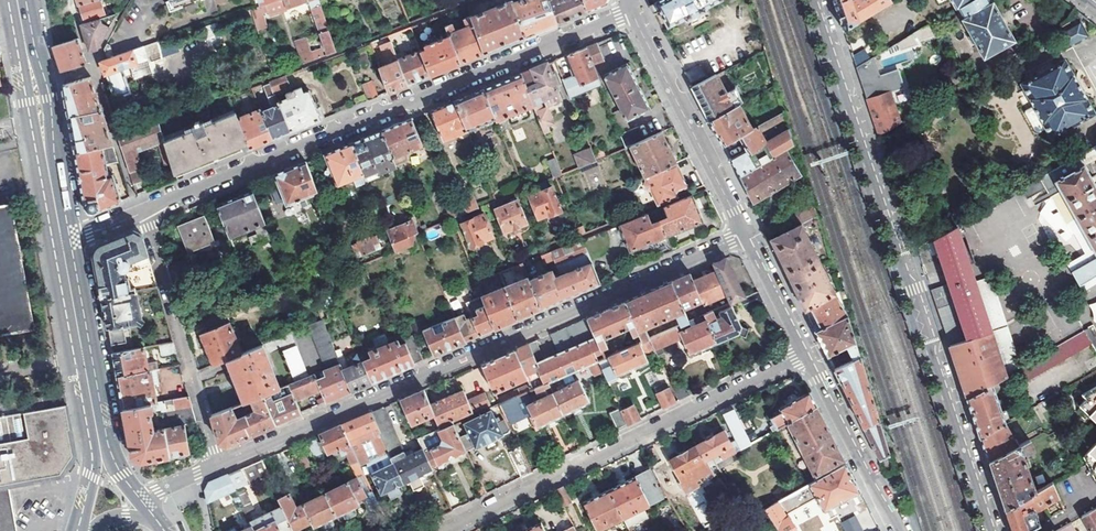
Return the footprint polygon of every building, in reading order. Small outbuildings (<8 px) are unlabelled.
[(85,23),(106,16),(101,0),(97,0),(80,6),(85,23)] [(171,2),(167,3),(170,14),(184,9),(183,6),(193,2),(193,0),(183,0),(181,1),(182,3),(173,6),(171,2)] [(320,34),(328,30),(327,27),(324,16),(318,0),(282,0),(285,9),(308,0),(320,34)] [(513,2),(525,37),(537,32),(557,24),(548,0),(526,0),(521,2),(521,0),(519,0),(513,2)] [(557,24),(582,14),(586,12),(582,0),(548,0),(557,24)] [(586,12),(606,4),(608,0),(582,0),(586,12)] [(650,5),(652,9),(654,14),(660,12),(668,27),(686,18),(688,21),(706,11),(705,9),(722,0),(659,0),(650,5)] [(844,31),(892,2),(891,0),(840,0),(835,3),(842,26),(844,31)] [(970,0),(951,0),(956,9),(970,0)] [(984,58),(1015,40),(992,0),(970,0),(956,9),(984,58)] [(471,18),(484,54),(506,45),(525,37),(513,2),(513,1),(471,18)] [(1084,17),(1078,12),(1073,18),(1075,20),(1079,23),(1080,23),(1081,22),(1084,17)] [(82,24),(90,50),(98,48),(117,13),(106,16),(85,23),(82,24)] [(331,13),(324,16),(327,27),(335,24),(331,13)] [(449,36),(460,63),(473,58),(484,54),(471,18),(470,16),(463,19),(466,27),(454,32),(446,14),(441,16),(449,36)] [(1079,23),(1060,33),(1068,48),(1089,37),(1081,22),(1080,23),(1079,23)] [(328,30),(320,34),(327,55),(336,52),(328,30)] [(911,35),(902,40),(908,50),(917,44),(911,35)] [(425,50),(420,52),(429,76),(436,73),(460,63),(449,36),(424,47),(425,50)] [(57,59),(61,71),(86,63),(78,38),(70,40),(60,43),(53,45),(57,59)] [(311,53),(306,38),(297,42),(305,64),(322,57),(319,50),(311,53)] [(379,44),(382,59),(395,56),(392,41),(379,44)] [(103,48),(108,61),(117,58),(113,46),(107,42),(103,48)] [(100,64),(104,76),(136,65),(136,62),(144,59),(146,65),(161,59),(156,44),(117,58),(108,61),(100,64)] [(174,44),(160,49),(163,57),(177,52),(174,44)] [(595,44),(586,47),(593,64),(602,60),(595,44)] [(593,64),(586,47),(568,55),(574,68),(569,69),(572,75),(563,79),(570,96),(601,84),(593,64)] [(420,52),(398,61),(408,85),(412,83),(429,76),(420,52)] [(863,64),(867,61),(863,54),(860,54),(853,58),(856,68),(863,64)] [(899,69),(880,75),(874,57),(867,61),(863,64),(856,68),(867,100),(892,92),(904,87),(899,69)] [(1047,129),(1051,138),(1095,114),(1087,100),(1088,99),(1074,73),(1073,74),(1065,59),(1021,84),(1034,105),(1025,110),(1025,113),(1036,133),(1040,134),(1047,129)] [(380,68),(389,92),(403,86),(408,85),(398,61),(380,68)] [(552,75),(547,63),(522,74),(534,104),(545,132),(550,130),(548,124),(553,122),(547,107),(543,108),(540,100),(545,97),(547,102),(561,97),(555,82),(556,82),(553,74),(552,75)] [(626,120),(649,108),(626,63),(603,74),(626,120)] [(685,73),(690,84),(706,75),(701,64),(685,73)] [(509,114),(525,108),(534,104),(522,74),(514,77),(484,89),(496,119),(496,120),(509,114)] [(710,121),(738,105),(738,104),(733,107),(716,74),(692,87),(706,114),(710,121)] [(274,94),(275,95),(289,89),(284,76),(269,82),(274,94)] [(64,90),(68,116),(101,110),(90,78),(84,79),(84,78),(74,80),(74,81),(63,84),(64,90)] [(362,85),(368,101),(377,97),(371,81),(362,85)] [(307,126),(320,120),(316,109),(309,90),(304,92),(302,87),(285,94),(288,99),(278,102),(291,132),(307,126)] [(496,119),(484,89),(471,94),(456,100),(467,130),(496,119)] [(873,118),(879,137),(902,123),(892,92),(867,100),(873,118)] [(271,108),(261,113),(272,140),(286,134),(291,132),(278,102),(275,95),(274,94),(267,97),(271,108)] [(229,98),(158,125),(168,153),(176,179),(218,162),(250,149),(238,119),(229,98)] [(467,130),(456,100),(444,105),(431,110),(443,139),(467,130)] [(723,146),(738,137),(752,128),(738,105),(710,121),(717,134),(723,146)] [(320,107),(316,109),(320,120),(325,118),(320,107)] [(525,108),(509,114),(512,120),(527,114),(525,108)] [(70,123),(75,152),(112,143),(101,110),(68,116),(70,123)] [(260,110),(238,119),(250,149),(267,142),(272,140),(261,113),(260,110)] [(730,159),(739,177),(760,164),(785,149),(794,144),(789,127),(765,141),(759,131),(785,115),(784,110),(752,128),(738,137),(741,143),(744,147),(745,150),(730,159)] [(422,145),(411,118),(397,124),(381,130),(396,166),(408,161),(405,152),(422,145)] [(119,140),(134,185),(142,182),(138,170),(141,168),(136,152),(158,143),(162,155),(168,153),(158,125),(119,140)] [(630,145),(643,139),(638,125),(621,132),(626,146),(630,145)] [(396,166),(381,130),(375,133),(352,142),(368,181),(379,177),(378,174),(396,166)] [(644,175),(675,162),(661,131),(643,139),(630,145),(644,175)] [(368,181),(352,142),(339,148),(324,154),(337,185),(353,178),(357,187),(368,183),(368,181)] [(86,208),(94,212),(122,201),(113,175),(108,174),(106,164),(118,161),(112,143),(75,152),(77,162),(86,208)] [(580,166),(596,159),(591,146),(588,147),(587,146),(574,152),(580,166)] [(1020,190),(1026,200),(1045,189),(1066,225),(1068,224),(1076,220),(1095,256),(1095,188),(1084,166),(1095,158),(1095,147),(1020,190)] [(785,149),(760,164),(769,178),(772,177),(778,188),(800,174),(785,149)] [(562,173),(555,156),(545,161),(552,177),(554,176),(562,173)] [(318,192),(306,161),(300,163),(267,177),(277,204),(285,201),(286,205),(318,192)] [(651,190),(658,204),(677,196),(675,192),(687,187),(675,162),(644,175),(645,178),(643,183),(646,188),(651,190)] [(739,177),(752,204),(778,188),(772,177),(769,178),(760,164),(739,177)] [(598,167),(585,169),(587,187),(601,185),(598,167)] [(529,196),(539,218),(549,214),(550,215),(559,211),(550,187),(529,196)] [(274,249),(252,191),(217,204),(229,235),(239,232),(240,233),(248,230),(247,228),(255,225),(258,233),(249,236),(253,246),(262,243),(265,252),(274,249)] [(459,197),(460,198),(466,213),(478,208),(471,192),(459,197)] [(692,195),(664,206),(668,215),(667,219),(661,222),(667,236),(703,221),(692,195)] [(466,213),(460,198),(444,205),(450,220),(451,219),(466,213)] [(517,201),(495,210),(505,232),(526,223),(517,201)] [(32,324),(9,205),(0,207),(0,330),(32,324)] [(788,213),(792,221),(807,212),(803,205),(788,213)] [(792,221),(795,228),(802,225),(811,220),(807,212),(792,221)] [(646,213),(618,225),(630,251),(667,236),(661,222),(654,224),(650,222),(646,213)] [(215,241),(204,215),(178,225),(188,252),(215,241)] [(461,224),(472,249),(482,245),(481,243),(492,238),(483,215),(461,224)] [(1065,265),(1070,273),(1095,257),(1095,256),(1076,220),(1068,224),(1085,254),(1065,265)] [(388,231),(388,232),(393,244),(396,251),(413,245),(413,235),(417,234),(412,221),(388,231)] [(810,308),(836,292),(802,225),(795,228),(771,241),(788,275),(805,310),(810,308)] [(991,332),(991,331),(956,227),(934,239),(949,284),(937,288),(931,290),(967,398),(996,381),(1005,376),(993,339),(995,338),(992,331),(991,332)] [(583,228),(576,231),(579,236),(586,233),(583,228)] [(101,291),(102,297),(135,290),(157,286),(142,234),(134,232),(102,247),(95,258),(101,291)] [(393,244),(388,232),(372,239),(371,237),(358,242),(359,243),(352,246),(357,258),(393,244)] [(551,272),(528,281),(539,309),(566,297),(599,282),(582,239),(540,256),(544,265),(555,260),(560,276),(554,278),(551,272)] [(346,262),(344,257),(336,260),(338,265),(346,262)] [(1070,273),(1078,286),(1095,275),(1095,257),(1070,273)] [(725,258),(713,264),(716,271),(726,295),(730,303),(741,298),(744,297),(725,258)] [(184,261),(168,265),(176,292),(191,287),(184,261)] [(516,274),(524,270),(521,264),(512,268),(514,273),(516,274)] [(705,276),(692,282),(701,302),(703,305),(726,295),(716,271),(705,276)] [(685,276),(671,282),(683,310),(701,302),(692,282),(689,274),(685,276)] [(527,277),(504,287),(518,318),(536,310),(539,309),(528,281),(527,277)] [(476,282),(479,289),(489,285),(486,278),(478,282),(476,282)] [(649,291),(624,302),(642,341),(648,339),(644,328),(675,314),(680,325),(687,322),(683,310),(671,282),(649,291)] [(504,287),(482,296),(495,328),(499,327),(518,318),(504,287)] [(102,297),(111,345),(127,342),(123,327),(141,323),(135,290),(102,297)] [(744,297),(741,298),(747,310),(763,302),(757,291),(744,297)] [(810,308),(818,322),(821,328),(815,331),(828,355),(846,345),(849,351),(831,361),(835,369),(859,356),(845,312),(836,292),(810,308)] [(478,315),(472,318),(480,335),(492,329),(495,328),(482,296),(472,300),(478,315)] [(620,304),(605,310),(615,333),(628,327),(635,344),(642,341),(624,302),(620,304)] [(706,313),(702,315),(715,342),(736,333),(746,337),(749,328),(740,325),(732,306),(720,311),(721,314),(715,316),(713,311),(706,313)] [(591,317),(587,319),(602,352),(604,358),(610,355),(603,338),(615,333),(605,310),(591,317)] [(454,318),(465,341),(477,336),(480,335),(472,318),(471,315),(468,316),(469,319),(466,320),(463,315),(454,318)] [(680,325),(648,339),(654,350),(657,355),(663,352),(659,344),(679,335),(688,354),(715,342),(702,315),(699,316),(687,322),(680,325)] [(424,331),(434,355),(438,353),(465,341),(454,318),(424,331)] [(322,319),(308,325),(326,369),(341,363),(339,358),(322,319)] [(535,341),(528,344),(539,368),(546,383),(548,383),(560,377),(589,364),(597,361),(594,355),(602,352),(587,319),(549,335),(557,353),(543,359),(535,341)] [(199,334),(213,365),(228,358),(242,352),(229,321),(199,334)] [(821,328),(818,322),(813,325),(815,331),(821,328)] [(993,339),(1005,376),(1010,372),(1020,367),(1006,326),(991,331),(991,332),(992,331),(995,338),(993,339)] [(1020,367),(1010,372),(1018,386),(1091,344),(1083,330),(1020,367)] [(373,357),(365,360),(373,381),(378,379),(415,363),(406,343),(400,345),(398,340),(390,343),(386,333),(377,336),(382,346),(370,352),(373,357)] [(404,338),(406,343),(415,363),(424,359),(413,334),(404,338)] [(604,358),(598,361),(603,372),(609,385),(616,382),(617,378),(616,376),(647,362),(641,348),(646,345),(649,353),(654,350),(648,339),(642,341),(635,344),(610,355),(604,358)] [(158,345),(161,357),(176,353),(173,342),(158,345)] [(228,358),(245,401),(250,399),(264,393),(280,387),(262,344),(242,352),(228,358)] [(525,345),(514,350),(525,374),(539,368),(528,344),(525,345)] [(282,350),(291,377),(307,371),(297,345),(282,350)] [(115,366),(117,377),(156,370),(158,369),(156,361),(147,363),(144,348),(113,354),(115,366)] [(510,352),(481,364),(488,378),(494,391),(526,378),(525,374),(514,350),(510,352)] [(339,358),(341,363),(352,391),(356,389),(373,381),(365,360),(350,366),(346,355),(339,358)] [(863,426),(878,418),(859,356),(835,369),(839,378),(863,426)] [(597,361),(589,364),(594,376),(603,372),(598,361),(597,361)] [(326,375),(316,379),(320,388),(326,402),(338,397),(352,391),(341,363),(326,369),(323,370),(326,375)] [(481,364),(473,368),(480,382),(488,378),(481,364)] [(120,393),(123,409),(154,403),(150,382),(158,380),(156,370),(117,377),(120,393)] [(314,374),(289,384),(295,398),(320,388),(316,379),(314,374)] [(560,377),(548,383),(563,415),(589,403),(578,380),(564,387),(560,377)] [(679,379),(670,384),(678,400),(688,395),(679,379)] [(981,437),(1005,423),(1031,408),(1025,397),(1018,404),(1002,415),(993,390),(996,388),(997,385),(996,381),(967,398),(973,415),(981,437)] [(527,406),(537,427),(563,415),(548,383),(546,383),(535,388),(540,400),(527,406)] [(280,387),(264,393),(276,423),(288,418),(301,412),(295,398),(289,384),(280,387)] [(497,398),(499,404),(520,394),(531,389),(529,384),(497,398)] [(654,390),(663,407),(674,402),(665,384),(654,390)] [(1090,390),(1092,392),(1079,405),(1095,423),(1095,384),(1090,390)] [(463,389),(429,404),(434,414),(437,421),(441,429),(454,423),(453,420),(489,404),(484,393),(467,400),(463,389)] [(405,398),(400,400),(411,425),(434,414),(429,404),(423,390),(405,398)] [(243,415),(250,435),(255,433),(276,423),(264,393),(250,399),(255,410),(243,415)] [(786,423),(816,407),(808,393),(796,399),(794,395),(792,394),(788,397),(788,398),(790,403),(779,409),(781,412),(771,418),(776,428),(786,423)] [(522,398),(520,394),(499,404),(502,409),(507,421),(517,416),(514,409),(520,406),(517,400),(522,398)] [(131,455),(141,462),(165,457),(170,456),(164,428),(154,430),(151,412),(152,412),(153,410),(161,408),(161,410),(191,404),(189,396),(154,403),(123,409),(124,417),(131,455)] [(731,405),(738,420),(747,416),(740,401),(731,405)] [(8,486),(18,484),(61,475),(75,454),(66,404),(36,410),(7,415),(0,416),(0,530),(16,530),(8,486)] [(164,428),(170,456),(185,453),(189,453),(184,424),(196,422),(191,404),(161,410),(164,428)] [(632,404),(620,410),(627,425),(639,419),(632,404)] [(741,448),(750,443),(747,437),(738,420),(731,405),(723,409),(741,448)] [(219,441),(228,444),(245,437),(250,435),(243,415),(236,418),(231,407),(211,415),(219,441)] [(383,407),(371,412),(389,452),(403,483),(409,481),(413,490),(416,489),(418,491),(420,490),(420,487),(423,486),(418,476),(423,474),(424,475),(430,472),(430,471),(432,470),(431,467),(422,449),(405,457),(383,407)] [(814,475),(843,459),(830,434),(816,407),(786,423),(814,475)] [(620,410),(619,408),(608,413),(616,430),(627,425),(620,410)] [(497,422),(491,410),(465,423),(470,433),(460,437),(467,451),(476,446),(476,447),(508,432),(503,420),(497,422)] [(358,418),(341,425),(358,462),(360,466),(366,463),(389,452),(371,412),(358,418)] [(868,437),(879,460),(889,454),(878,418),(863,426),(868,437)] [(441,429),(437,421),(429,424),(434,432),(439,430),(441,429)] [(432,433),(418,439),(422,449),(431,467),(467,451),(460,437),(454,423),(441,429),(439,430),(443,439),(441,444),(438,446),(432,433)] [(989,461),(1017,445),(1016,442),(1017,441),(1016,438),(1014,439),(1005,423),(981,437),(986,455),(989,461)] [(337,427),(320,435),(327,451),(340,446),(343,448),(338,450),(341,457),(345,455),(350,465),(358,462),(341,425),(337,427)] [(715,462),(733,452),(734,452),(723,430),(696,446),(703,461),(705,459),(711,456),(715,462)] [(313,437),(305,441),(313,456),(321,453),(313,437)] [(1004,508),(1034,491),(1022,452),(1033,447),(1030,439),(1017,445),(989,461),(997,486),(1004,508)] [(1080,456),(1095,482),(1095,441),(1080,456)] [(703,461),(696,446),(653,471),(661,484),(677,474),(681,481),(679,483),(685,494),(703,483),(702,483),(715,476),(705,459),(703,461)] [(530,472),(519,447),(509,453),(520,477),(523,476),(530,472)] [(403,483),(389,452),(366,463),(380,494),(387,491),(391,500),(402,495),(398,485),(403,483)] [(715,462),(720,469),(737,460),(733,452),(715,462)] [(260,460),(243,468),(250,484),(267,476),(260,460)] [(337,516),(341,514),(354,508),(359,505),(357,500),(364,496),(370,508),(378,505),(372,492),(366,495),(358,479),(364,475),(360,466),(358,462),(350,465),(357,479),(326,494),(337,516)] [(859,491),(845,463),(765,509),(779,530),(796,530),(788,518),(787,519),(782,509),(790,504),(795,512),(809,504),(805,496),(812,492),(823,511),(859,491)] [(240,469),(227,475),(235,491),(238,498),(241,503),(246,515),(254,512),(243,487),(247,486),(240,469)] [(663,499),(650,471),(610,491),(623,518),(628,528),(649,518),(644,508),(663,499)] [(209,483),(205,491),(208,502),(235,491),(227,475),(209,483)] [(1012,530),(1027,530),(1040,524),(1036,516),(1036,515),(1036,513),(1034,511),(1034,510),(1032,508),(1038,507),(1058,496),(1052,481),(1034,491),(1004,508),(1010,523),(1012,530)] [(556,491),(564,506),(572,503),(564,487),(556,491)] [(623,518),(610,491),(585,504),(597,530),(599,530),(623,518)] [(452,493),(444,496),(451,511),(459,507),(452,493)] [(312,527),(318,525),(330,519),(337,516),(326,494),(296,508),(290,495),(279,500),(282,507),(293,530),(310,523),(312,527)] [(293,530),(282,507),(253,521),(252,518),(248,520),(251,527),(254,530),(290,530),(293,530)] [(1095,507),(1081,515),(1090,530),(1095,530),(1095,508),(1095,507)] [(356,513),(354,508),(341,514),(343,519),(347,519),(355,515),(356,513)] [(735,513),(739,519),(747,514),(742,508),(735,513)] [(845,530),(863,530),(856,515),(841,522),(845,530)] [(330,519),(318,525),(321,529),(324,530),(332,526),(333,524),(330,519)] [(387,525),(390,530),(399,530),(395,522),(387,525)] [(1058,530),(1075,530),(1070,522),(1057,529),(1058,530)]
